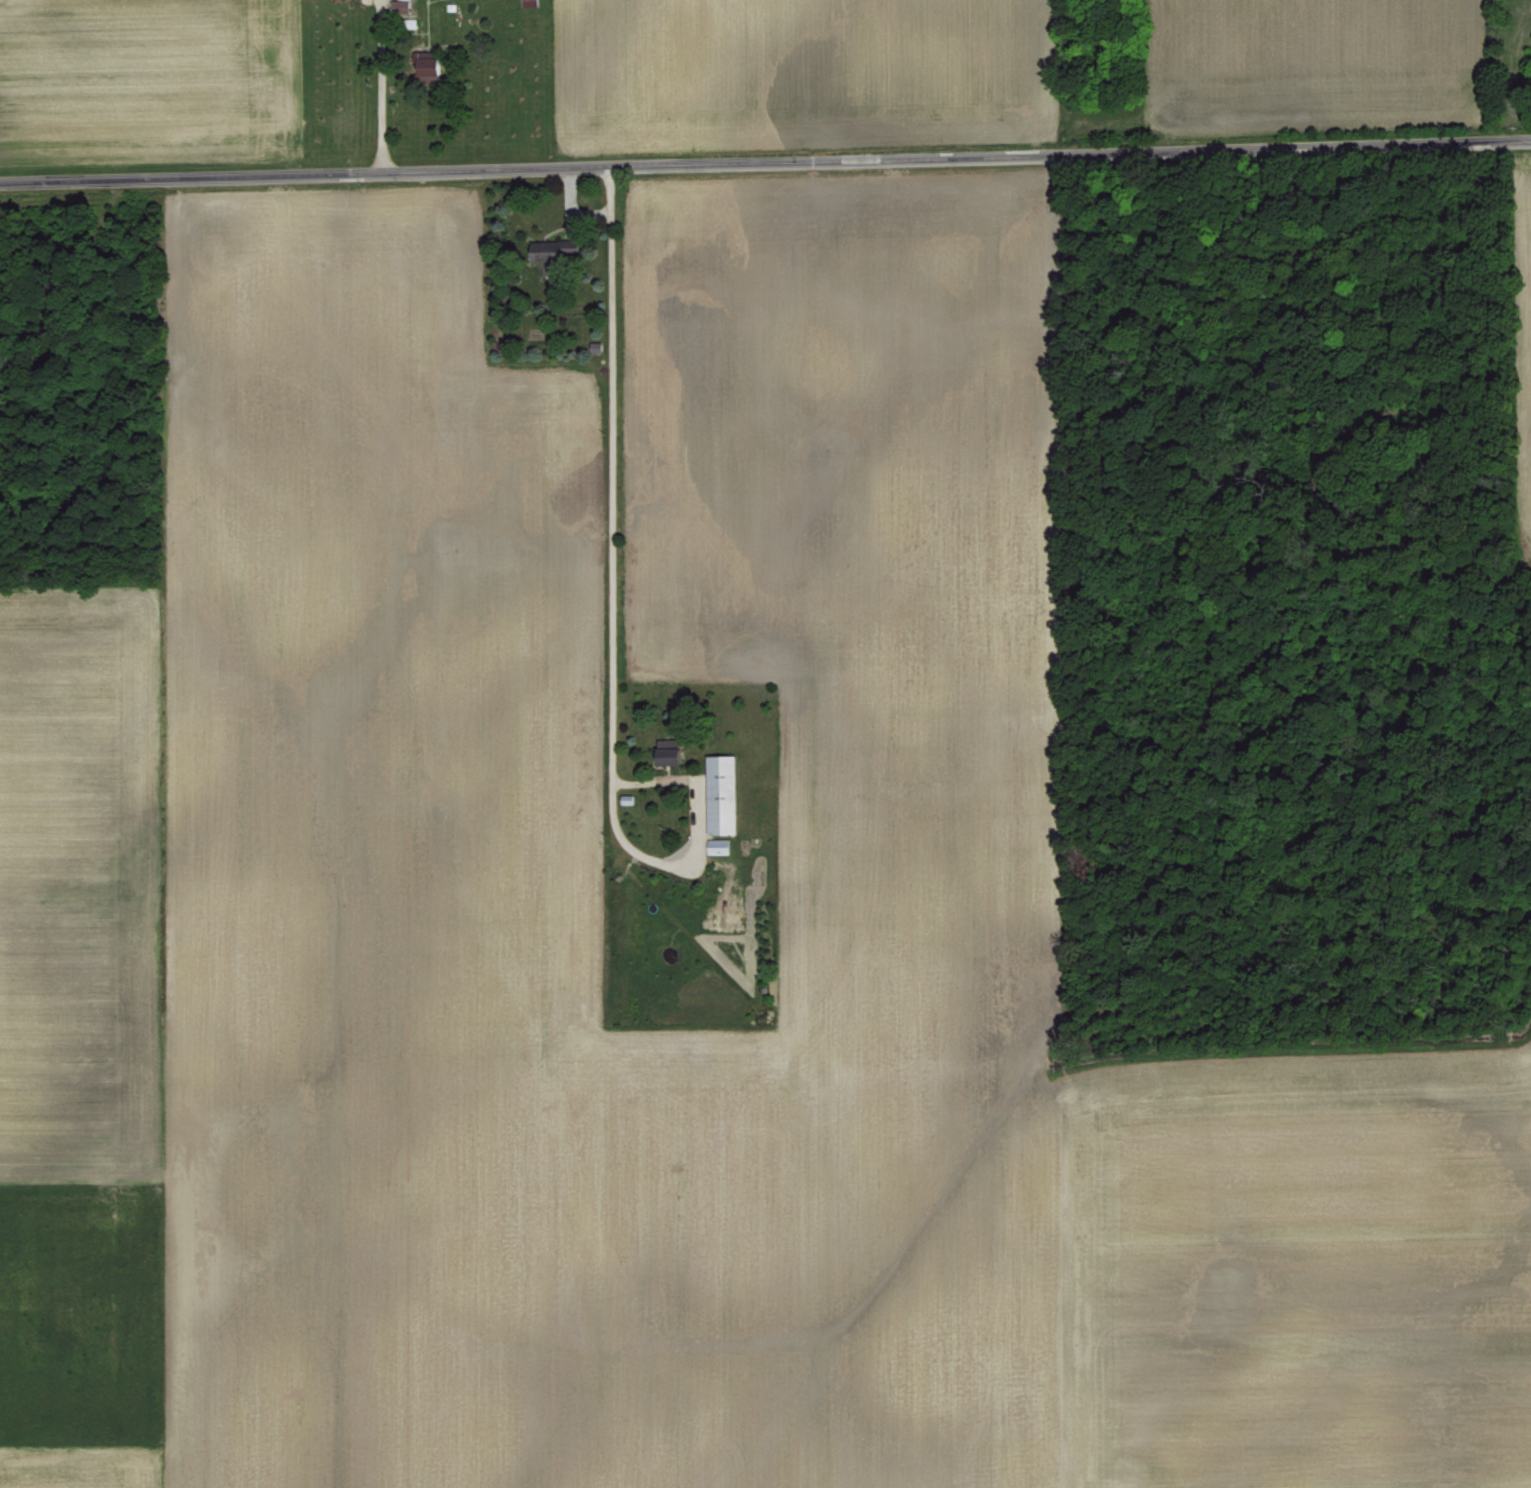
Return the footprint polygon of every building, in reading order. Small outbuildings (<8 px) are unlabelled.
[(393,11),(411,10),(411,0),(393,0),(393,11)] [(444,56),(422,56),(422,77),(444,76),(444,56)] [(661,762),(685,762),(685,749),(661,750),(661,762)] [(708,753),(709,833),(739,833),(738,753),(708,753)] [(730,853),(730,837),(708,837),(708,852),(730,853)]
